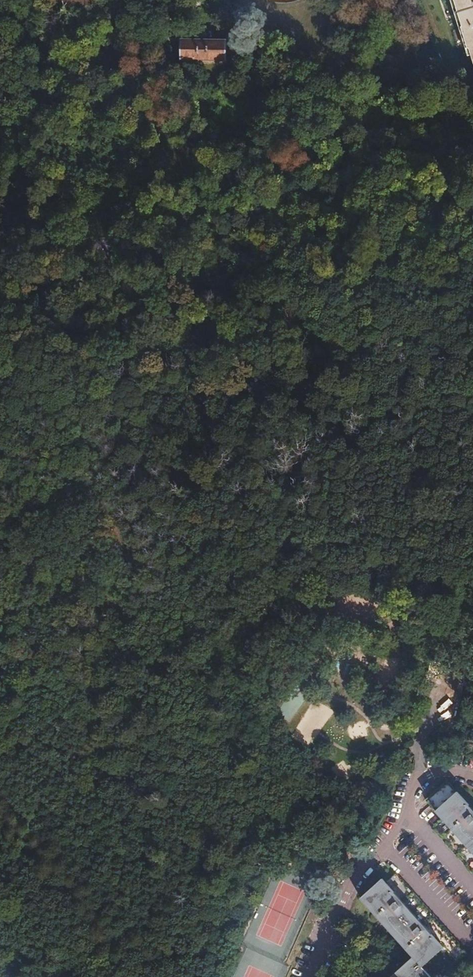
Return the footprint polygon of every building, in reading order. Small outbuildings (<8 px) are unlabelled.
[(468,76),(472,75),(472,0),(444,0),(468,76)] [(183,42),(183,60),(231,61),(232,43),(183,42)] [(398,70),(398,58),(380,57),(380,70),(398,70)] [(472,855),(472,812),(452,788),(430,807),(435,813),(472,855)] [(472,875),(472,855),(435,813),(426,821),(472,875)] [(303,854),(299,864),(312,870),(317,860),(303,854)] [(312,870),(299,864),(297,868),(310,874),(312,870)] [(394,871),(383,881),(388,886),(399,877),(394,871)] [(388,886),(441,946),(454,961),(465,951),(399,877),(388,886)] [(358,898),(410,955),(419,966),(441,946),(388,886),(383,881),(381,878),(358,898)] [(429,976),(419,966),(410,955),(385,976),(429,976)]
